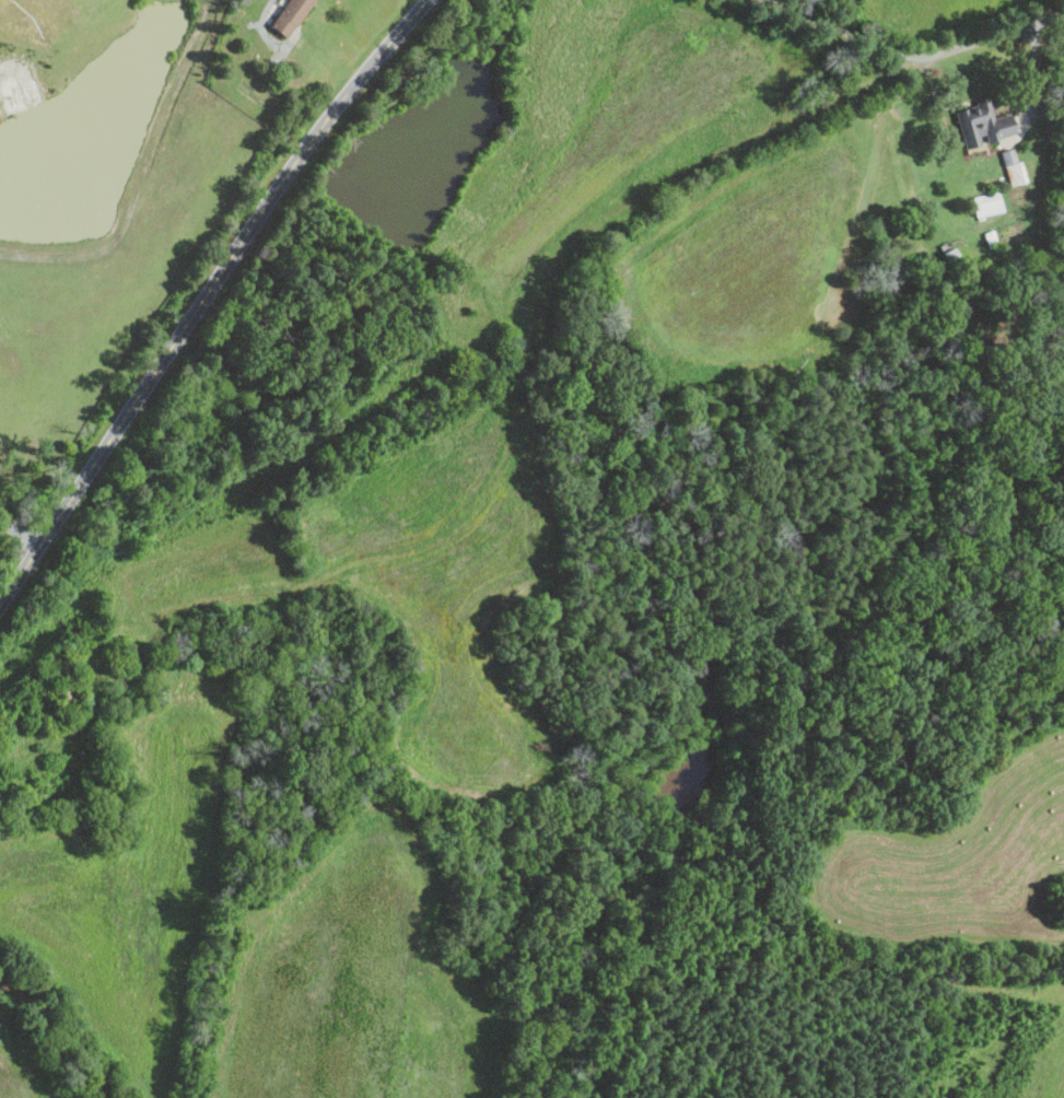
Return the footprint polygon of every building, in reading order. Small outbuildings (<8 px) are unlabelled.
[(312,0),(286,0),(269,27),(287,39),(312,0)] [(955,110),(964,150),(980,146),(978,136),(984,134),(986,141),(1014,135),(1009,114),(992,118),(989,102),(955,110)] [(971,197),(976,218),(1003,212),(998,191),(971,197)]
